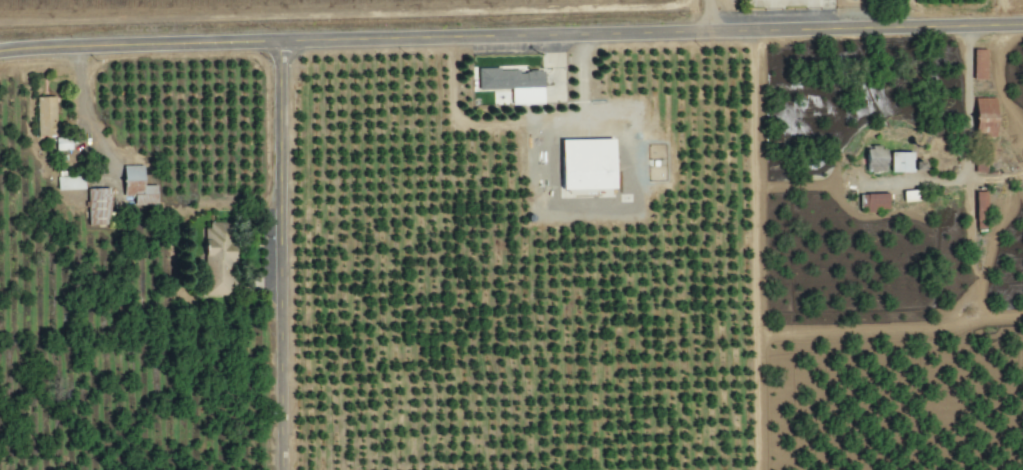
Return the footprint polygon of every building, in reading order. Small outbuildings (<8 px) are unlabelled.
[(972,49),(972,78),(986,78),(985,48),(972,49)] [(543,103),(541,70),(517,71),(516,67),(477,69),(477,90),(510,89),(510,104),(543,103)] [(54,96),(35,96),(36,137),(55,136),(54,96)] [(973,98),(974,136),(994,135),(993,97),(973,98)] [(559,139),(560,190),(613,188),(612,139),(559,139)] [(884,147),(865,147),(864,172),(884,172),(884,147)] [(889,172),(921,171),(921,161),(912,161),(911,152),(889,152),(889,172)] [(141,165),(122,165),(122,195),(132,195),(132,204),(155,204),(155,185),(141,184),(141,165)] [(56,190),(83,189),(82,175),(56,176),(56,190)] [(108,187),(86,188),(87,224),(108,224),(108,187)] [(985,191),(974,191),(975,228),(985,228),(985,191)] [(887,193),(861,194),(862,210),(887,210),(887,193)] [(204,296),(230,296),(229,268),(234,268),(233,222),(203,222),(204,296)]
